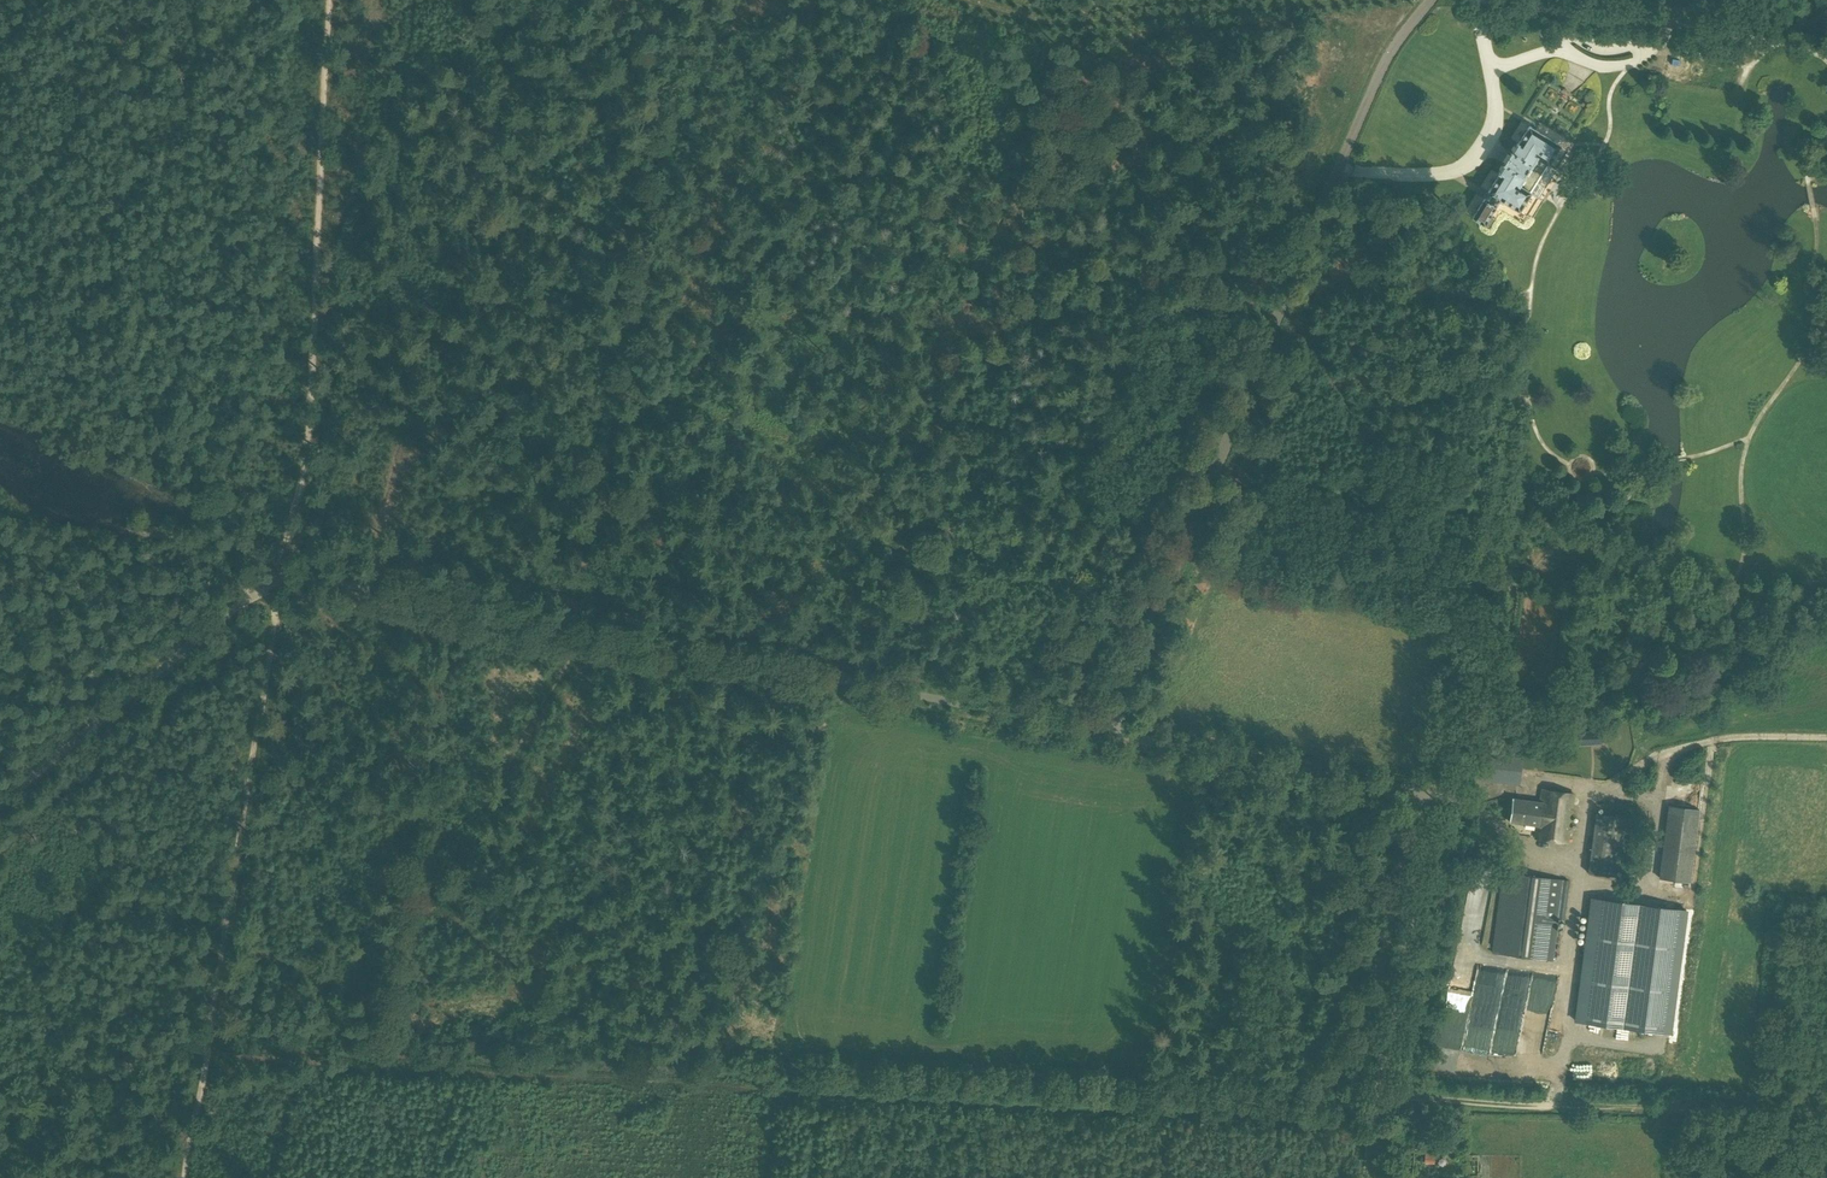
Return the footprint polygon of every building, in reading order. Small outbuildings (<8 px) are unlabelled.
[(1485,198),(1473,217),(1484,224),(1499,199),(1519,212),(1531,191),(1540,196),(1556,168),(1548,164),(1560,145),(1529,126),(1518,143),(1512,152),(1511,151),(1503,163),(1505,164),(1499,173),(1500,173),(1488,192),(1491,194),(1488,200),(1485,198)] [(1591,743),(1590,732),(1575,733),(1576,744),(1591,743)] [(1523,757),(1484,753),(1481,780),(1520,784),(1523,757)] [(1511,810),(1509,822),(1537,825),(1535,837),(1570,840),(1576,794),(1542,789),(1540,802),(1512,798),(1511,810)] [(1626,817),(1595,812),(1588,872),(1618,876),(1626,817)] [(1503,872),(1492,952),(1553,961),(1558,918),(1571,920),(1576,882),(1503,872)] [(1684,910),(1591,897),(1574,1020),(1667,1033),(1684,910)] [(1425,1151),(1424,1163),(1434,1163),(1435,1151),(1425,1151)]
